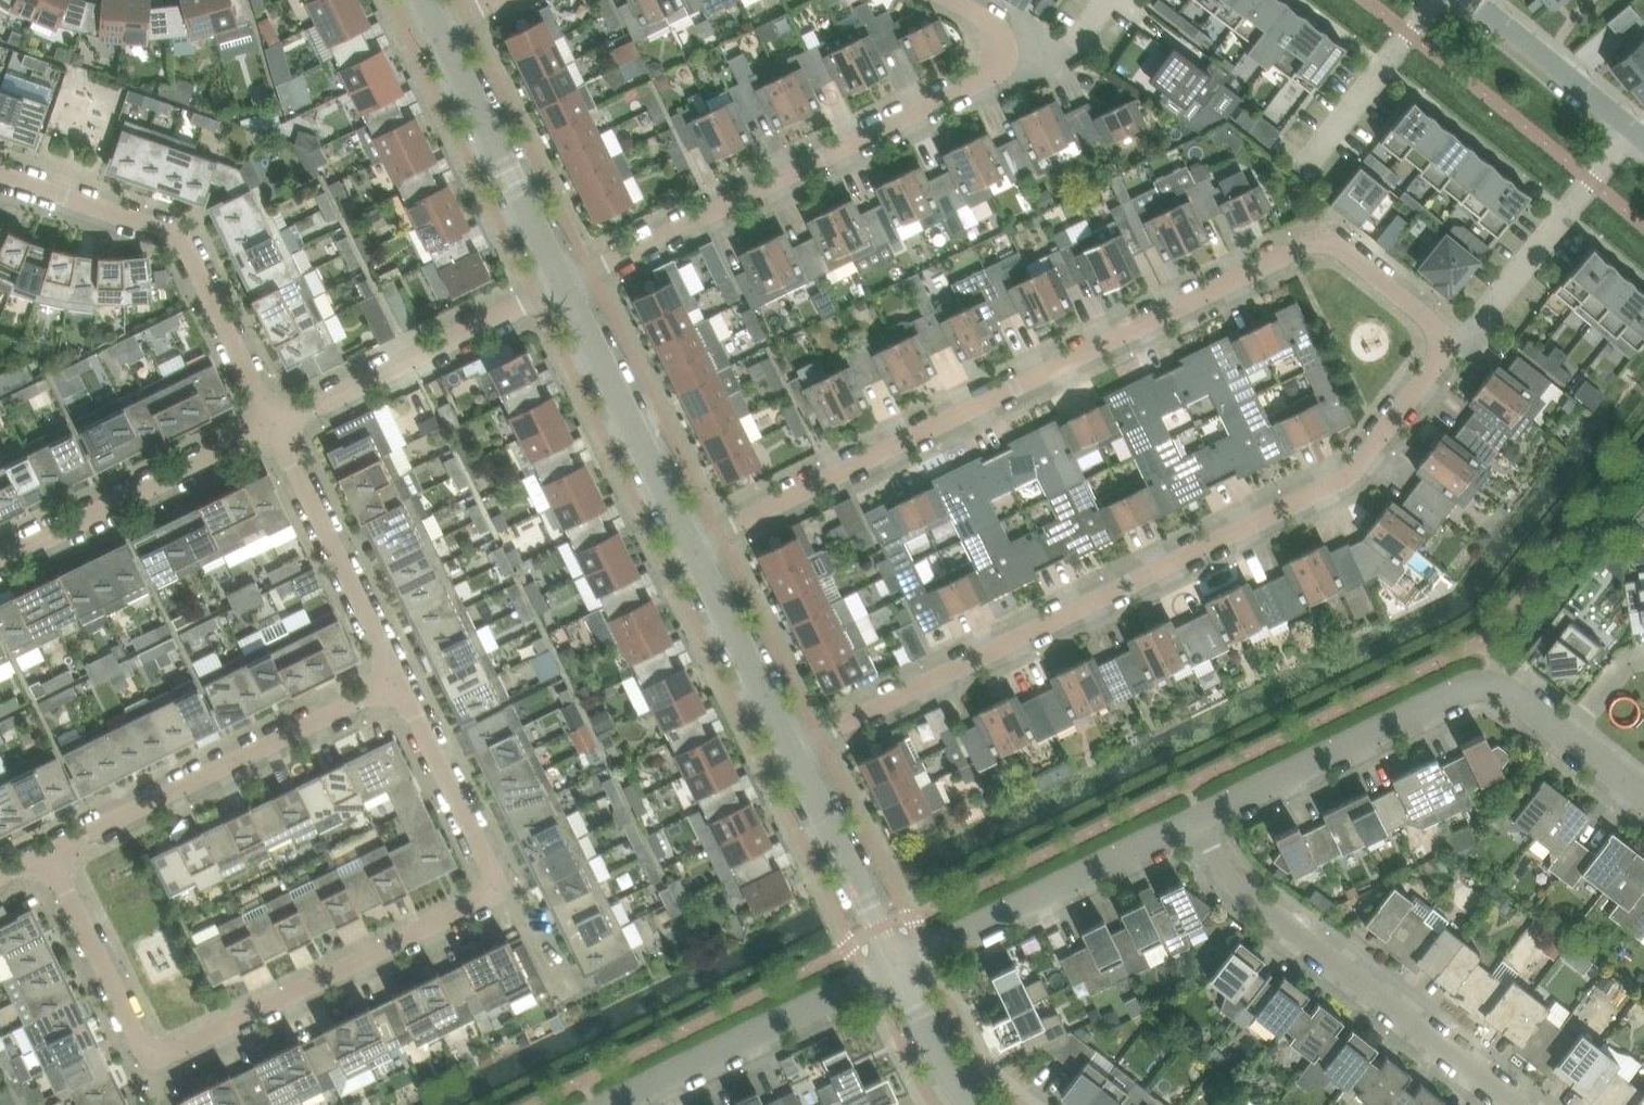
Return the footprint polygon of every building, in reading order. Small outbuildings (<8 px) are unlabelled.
[(10,12),(13,6),(35,16),(43,0),(0,0),(0,6),(10,12)] [(79,29),(87,0),(86,0),(85,3),(75,0),(43,0),(35,16),(55,24),(58,26),(59,24),(79,29)] [(124,38),(127,0),(102,0),(102,7),(87,3),(87,0),(79,29),(100,34),(99,36),(124,38)] [(170,35),(167,4),(166,4),(166,8),(151,10),(152,0),(127,0),(124,38),(149,40),(149,37),(170,35)] [(167,4),(170,35),(173,35),(175,53),(195,51),(195,49),(191,35),(215,29),(207,0),(181,0),(182,2),(183,7),(180,7),(168,8),(167,4)] [(215,29),(219,44),(256,33),(247,0),(207,0),(215,29)] [(254,10),(266,7),(264,0),(251,0),(254,10)] [(319,22),(359,3),(357,0),(309,0),(319,22)] [(604,15),(615,10),(610,0),(598,0),(597,1),(604,15)] [(623,15),(628,26),(630,31),(635,41),(656,30),(669,24),(664,13),(658,0),(630,0),(635,9),(623,15)] [(664,13),(669,24),(690,14),(703,7),(700,0),(658,0),(664,13)] [(703,7),(707,14),(736,0),(700,0),(703,7)] [(862,22),(842,32),(847,43),(866,83),(881,76),(880,74),(888,70),(880,56),(876,47),(888,41),(876,16),(868,0),(855,7),(862,22)] [(1019,6),(1023,8),(1028,0),(1008,0),(1019,6)] [(1055,1),(1054,0),(1043,0),(1036,9),(1045,15),(1055,1)] [(1173,21),(1179,13),(1161,0),(1158,0),(1153,6),(1173,21)] [(1212,11),(1221,0),(1197,0),(1212,11)] [(1212,11),(1212,12),(1232,26),(1232,27),(1253,0),(1221,0),(1212,11)] [(1232,27),(1252,42),(1282,2),(1281,0),(1253,0),(1232,27)] [(1246,51),(1267,66),(1271,61),(1305,15),(1305,14),(1302,17),(1296,11),(1285,0),(1284,0),(1282,2),(1252,42),(1246,51)] [(1528,6),(1534,13),(1544,5),(1540,0),(1535,0),(1528,6)] [(319,22),(336,55),(368,40),(368,39),(363,42),(358,31),(369,25),(359,3),(319,22)] [(508,35),(519,57),(553,40),(565,34),(550,4),(537,10),(541,19),(530,24),(528,20),(527,19),(526,19),(525,18),(524,18),(522,18),(521,19),(519,19),(518,21),(518,22),(517,23),(517,24),(517,26),(518,27),(519,29),(508,35)] [(1630,4),(1608,22),(1618,34),(1640,16),(1630,4)] [(888,10),(876,16),(888,41),(899,35),(904,45),(911,59),(919,55),(920,56),(943,45),(943,44),(951,40),(940,18),(939,18),(937,13),(925,6),(902,18),(894,22),(888,10)] [(615,10),(604,15),(611,30),(622,24),(615,10)] [(1193,36),(1199,29),(1179,13),(1173,21),(1193,36)] [(1305,15),(1271,61),(1291,77),(1325,30),(1322,32),(1316,26),(1305,15)] [(55,24),(35,16),(31,25),(50,34),(55,24)] [(772,21),(758,28),(764,42),(779,35),(772,21)] [(1199,29),(1193,36),(1207,47),(1213,39),(1199,29)] [(271,30),(264,33),(270,45),(281,40),(276,31),(271,30)] [(1325,30),(1291,77),(1311,92),(1346,46),(1331,37),(1324,33),(1325,30)] [(13,31),(8,41),(20,45),(25,36),(13,31)] [(820,42),(808,49),(820,74),(831,69),(836,78),(843,92),(852,88),(852,89),(866,83),(847,43),(842,32),(820,42)] [(1611,67),(1628,87),(1631,85),(1630,84),(1643,73),(1643,39),(1611,67)] [(336,55),(352,89),(392,70),(381,48),(369,54),(363,43),(368,40),(336,55)] [(519,57),(530,80),(564,63),(553,40),(519,57)] [(615,68),(620,65),(641,54),(634,40),(615,49),(619,56),(611,60),(615,68)] [(1159,65),(1148,79),(1162,90),(1167,93),(1186,107),(1194,97),(1205,105),(1207,103),(1224,80),(1230,72),(1221,65),(1213,59),(1205,70),(1203,68),(1174,46),(1173,46),(1159,65)] [(55,56),(70,62),(73,52),(57,47),(55,56)] [(795,56),(774,66),(798,116),(813,109),(812,107),(820,104),(813,89),(808,80),(820,74),(808,49),(795,56)] [(75,52),(72,62),(82,65),(83,59),(81,53),(75,52)] [(741,53),(729,59),(741,82),(740,83),(752,107),(764,102),(768,111),(776,125),(784,121),(784,123),(798,116),(774,66),(753,76),(741,53)] [(26,54),(22,64),(34,68),(38,58),(26,54)] [(641,54),(620,65),(627,79),(628,81),(649,71),(641,54)] [(1225,57),(1220,64),(1230,72),(1235,65),(1225,57)] [(38,58),(34,68),(46,72),(50,62),(38,58)] [(530,80),(541,104),(586,82),(574,59),(564,63),(530,80)] [(655,62),(648,65),(654,78),(667,71),(663,64),(655,62)] [(283,65),(271,68),(275,84),(287,81),(283,65)] [(615,68),(603,75),(615,89),(627,79),(620,65),(615,68)] [(352,89),(369,123),(401,107),(396,109),(391,98),(402,92),(392,70),(352,89)] [(667,72),(654,78),(660,91),(668,88),(671,81),(667,72)] [(1630,84),(1631,85),(1643,101),(1643,73),(1630,84)] [(295,104),(287,80),(277,86),(283,107),(295,104)] [(1245,96),(1224,80),(1207,103),(1228,119),(1245,96)] [(162,82),(159,93),(177,99),(175,87),(163,83),(162,82)] [(541,104),(553,127),(587,110),(597,106),(586,82),(541,104)] [(725,103),(711,110),(730,149),(745,142),(744,141),(752,137),(745,122),(740,113),(752,107),(740,83),(727,89),(733,101),(726,104),(725,103)] [(2,86),(0,91),(0,131),(11,135),(25,94),(2,86)] [(192,92),(175,87),(177,99),(189,103),(192,92)] [(653,89),(642,94),(650,109),(660,104),(653,89)] [(1191,125),(1205,105),(1194,97),(1186,107),(1167,93),(1159,104),(1191,125)] [(49,103),(25,94),(11,135),(35,144),(49,103)] [(146,94),(142,104),(156,109),(160,99),(146,94)] [(1092,111),(1080,117),(1092,142),(1104,137),(1106,140),(1114,136),(1114,137),(1118,135),(1138,126),(1137,124),(1145,121),(1134,98),(1126,102),(1126,101),(1102,112),(1103,114),(1095,117),(1092,111)] [(160,99),(156,109),(168,114),(172,104),(160,99)] [(1048,101),(1034,108),(1053,148),(1067,141),(1067,140),(1074,137),(1079,149),(1092,142),(1080,117),(1068,123),(1064,114),(1057,99),(1049,103),(1048,101)] [(1414,99),(1380,140),(1400,156),(1400,157),(1434,115),(1433,115),(1431,117),(1425,111),(1414,99)] [(1191,125),(1201,133),(1228,119),(1207,103),(1205,105),(1191,125)] [(660,104),(650,109),(657,123),(667,118),(660,104)] [(693,105),(672,115),(679,130),(684,141),(696,135),(700,144),(708,159),(716,154),(716,156),(730,149),(711,110),(699,116),(693,105)] [(369,123),(357,129),(373,162),(385,156),(425,138),(414,115),(402,121),(397,110),(401,108),(401,107),(369,123)] [(1024,144),(1012,150),(1025,175),(1037,169),(1040,174),(1061,163),(1053,148),(1034,108),(1020,115),(1020,117),(1012,120),(1019,135),(1024,144)] [(277,109),(241,120),(242,124),(286,139),(277,109)] [(1243,109),(1236,119),(1249,130),(1255,123),(1257,120),(1243,109)] [(553,127),(564,151),(599,134),(587,110),(553,127)] [(195,112),(191,122),(203,126),(206,116),(195,112)] [(1281,131),(1276,127),(1261,115),(1257,120),(1255,123),(1249,130),(1270,147),(1281,131)] [(1434,115),(1400,157),(1401,158),(1404,154),(1421,168),(1418,172),(1419,172),(1453,130),(1440,123),(1433,118),(1434,116),(1434,115)] [(206,116),(203,126),(217,131),(220,121),(206,116)] [(109,169),(133,177),(150,127),(126,119),(109,169)] [(1227,126),(1211,134),(1216,145),(1225,141),(1236,150),(1244,140),(1227,126)] [(133,177),(157,185),(171,144),(174,136),(150,127),(133,177)] [(308,147),(310,151),(323,145),(317,135),(300,129),(296,143),(308,147)] [(1438,188),(1472,146),(1471,146),(1469,148),(1453,130),(1419,172),(1438,188)] [(980,135),(966,142),(986,181),(999,175),(999,173),(1006,170),(1012,182),(1025,175),(1012,150),(1000,156),(996,147),(989,132),(981,136),(980,135)] [(564,151),(576,174),(610,157),(599,134),(564,151)] [(171,144),(157,185),(180,193),(194,152),(197,144),(174,136),(171,144)] [(675,137),(666,141),(673,156),(682,151),(675,137)] [(385,156),(402,190),(434,175),(434,174),(429,176),(424,166),(435,160),(425,138),(385,156)] [(296,143),(293,142),(299,154),(304,163),(313,158),(310,152),(308,147),(296,143)] [(956,178),(944,183),(951,198),(957,209),(970,202),(991,192),(986,181),(966,142),(952,148),(952,150),(951,150),(944,154),(951,168),(952,169),(956,178)] [(1472,146),(1438,188),(1439,189),(1442,185),(1459,199),(1455,204),(1456,205),(1491,161),(1478,154),(1471,149),(1472,146)] [(311,152),(313,158),(318,167),(327,162),(320,147),(310,152),(311,152)] [(682,151),(673,156),(680,171),(690,166),(682,151)] [(212,179),(226,184),(240,168),(194,152),(180,193),(204,202),(212,179)] [(1364,160),(1379,172),(1385,165),(1370,153),(1364,160)] [(576,174),(587,197),(622,180),(610,157),(576,174)] [(313,158),(304,163),(311,178),(321,173),(318,167),(313,158)] [(1475,220),(1510,177),(1507,179),(1491,161),(1456,205),(1475,220)] [(1196,181),(1190,170),(1187,164),(1154,180),(1156,185),(1160,195),(1183,184),(1184,187),(1196,181)] [(1203,164),(1190,170),(1196,181),(1208,207),(1220,201),(1224,210),(1232,225),(1239,221),(1240,222),(1264,211),(1263,209),(1271,206),(1260,184),(1252,187),(1252,186),(1243,169),(1221,180),(1223,184),(1215,187),(1209,175),(1203,164)] [(912,168),(898,175),(917,215),(924,228),(942,219),(951,237),(967,230),(966,227),(957,209),(951,198),(944,183),(933,189),(928,180),(921,165),(913,169),(912,168)] [(1389,188),(1360,165),(1329,203),(1358,226),(1389,188)] [(1385,165),(1379,172),(1394,185),(1400,178),(1385,165)] [(212,207),(223,230),(270,207),(259,184),(250,188),(240,168),(226,184),(232,197),(212,207)] [(1109,176),(1122,203),(1131,198),(1131,197),(1133,196),(1121,170),(1109,176)] [(699,188),(691,173),(675,181),(683,196),(699,188)] [(402,190),(418,224),(458,205),(447,183),(435,189),(430,178),(434,175),(402,190)] [(888,211),(876,216),(889,242),(902,236),(903,238),(924,228),(917,215),(898,175),(884,182),(884,183),(876,187),(884,202),(888,211)] [(1497,235),(1530,193),(1509,180),(1511,178),(1510,177),(1475,220),(1476,221),(1477,220),(1497,235)] [(330,185),(337,199),(346,194),(339,180),(330,185)] [(622,180),(587,197),(598,219),(609,214),(611,217),(611,218),(613,219),(614,220),(616,220),(617,220),(618,219),(620,219),(621,217),(622,216),(622,215),(622,213),(622,212),(622,211),(620,208),(632,202),(622,180)] [(1183,184),(1160,195),(1162,198),(1187,248),(1201,242),(1200,240),(1208,236),(1201,221),(1197,213),(1208,207),(1196,181),(1184,187),(1183,184)] [(1160,195),(1156,185),(1133,196),(1131,197),(1131,198),(1137,210),(1141,208),(1162,198),(1160,195)] [(1048,188),(1034,195),(1041,209),(1055,202),(1048,188)] [(315,197),(321,209),(332,204),(325,192),(315,197)] [(1131,198),(1122,203),(1128,215),(1140,240),(1152,234),(1156,243),(1164,258),(1172,254),(1172,255),(1187,248),(1162,198),(1141,208),(1137,210),(1131,198)] [(844,201),(830,208),(849,248),(855,258),(876,248),(889,242),(876,216),(865,222),(860,213),(853,199),(845,203),(844,201)] [(1423,216),(1429,209),(1417,200),(1412,207),(1423,216)] [(979,221),(970,202),(957,209),(966,227),(979,221)] [(1128,215),(1122,203),(1112,208),(1118,220),(1128,215)] [(332,204),(321,209),(328,222),(338,217),(332,204)] [(418,224),(435,258),(467,242),(467,241),(462,244),(457,233),(469,227),(458,205),(418,224)] [(223,230),(234,252),(281,229),(270,207),(223,230)] [(820,244),(808,250),(821,275),(855,258),(849,248),(830,208),(816,215),(817,216),(808,220),(816,235),(820,244)] [(1423,216),(1434,225),(1439,218),(1429,209),(1423,216)] [(1042,214),(1031,219),(1035,229),(1046,223),(1042,214)] [(1115,221),(1094,231),(1099,242),(1119,282),(1133,275),(1132,273),(1140,269),(1133,255),(1129,246),(1140,240),(1128,215),(1118,220),(1115,221)] [(1087,218),(1066,228),(1073,242),(1094,231),(1087,218)] [(942,219),(924,228),(933,246),(951,237),(942,219)] [(1454,224),(1451,228),(1461,237),(1467,228),(1463,225),(1454,224)] [(8,233),(0,228),(0,250),(8,233)] [(1066,228),(1053,235),(1060,248),(1072,273),(1084,267),(1088,276),(1096,291),(1104,287),(1104,289),(1119,282),(1099,242),(1094,231),(1073,242),(1066,228)] [(1477,237),(1467,228),(1461,237),(1471,245),(1477,237)] [(0,250),(0,287),(10,291),(30,243),(32,239),(30,239),(22,235),(20,234),(11,230),(9,229),(8,232),(8,233),(0,250)] [(234,252),(245,274),(292,251),(281,229),(234,252)] [(1379,243),(1387,250),(1388,249),(1398,238),(1399,237),(1390,230),(1379,243)] [(356,237),(363,251),(373,246),(366,232),(356,237)] [(776,234),(762,241),(787,292),(808,281),(821,275),(808,250),(797,255),(792,247),(785,232),(777,236),(776,234)] [(1450,291),(1476,259),(1445,234),(1419,266),(1435,279),(1433,282),(1445,293),(1448,289),(1450,291)] [(337,241),(343,253),(354,248),(347,236),(337,241)] [(1398,238),(1388,249),(1400,258),(1409,247),(1398,238)] [(699,246),(717,284),(731,277),(713,239),(699,246)] [(752,277),(740,283),(745,294),(748,298),(752,307),(753,308),(766,302),(787,292),(762,241),(748,248),(749,249),(741,253),(748,268),(752,277)] [(467,242),(435,258),(452,292),(491,273),(480,250),(468,256),(463,245),(467,243),(467,242)] [(10,291),(39,301),(53,250),(30,243),(10,291)] [(53,250),(39,301),(67,308),(76,256),(77,256),(77,252),(76,252),(66,249),(64,249),(55,247),(53,246),(52,250),(53,250)] [(373,246),(363,251),(369,265),(380,260),(373,246)] [(1593,246),(1554,292),(1573,308),(1612,262),(1610,264),(1604,258),(1593,246)] [(354,248),(343,253),(352,270),(362,264),(354,248)] [(1047,254),(1026,265),(1051,315),(1065,308),(1064,307),(1072,303),(1065,288),(1061,279),(1072,273),(1060,248),(1047,254)] [(1022,265),(1026,265),(1019,249),(985,266),(992,281),(1005,275),(1006,272),(1022,265)] [(255,296),(256,296),(303,273),(292,251),(245,274),(255,296)] [(100,259),(98,302),(125,302),(124,259),(124,255),(122,255),(113,255),(111,255),(101,255),(99,255),(99,259),(100,259)] [(76,256),(67,308),(97,311),(98,302),(100,259),(76,256)] [(148,257),(124,259),(125,302),(154,300),(148,257)] [(647,291),(636,296),(646,318),(681,301),(694,295),(694,294),(692,295),(679,268),(674,258),(653,269),(661,284),(658,285),(657,283),(657,282),(656,282),(656,281),(655,280),(654,280),(653,280),(653,279),(652,279),(651,279),(650,279),(649,280),(648,280),(647,280),(647,281),(646,281),(646,282),(645,283),(645,284),(645,285),(645,286),(645,287),(645,288),(646,289),(647,291)] [(1612,262),(1573,308),(1592,324),(1631,278),(1630,278),(1628,280),(1622,274),(1612,262)] [(1005,275),(992,281),(1004,306),(1016,301),(1021,310),(1028,324),(1036,320),(1037,322),(1051,315),(1026,265),(1022,265),(1006,272),(1005,275)] [(992,281),(985,266),(951,282),(958,298),(992,281)] [(155,283),(167,282),(166,270),(154,271),(155,283)] [(255,296),(252,298),(253,299),(257,309),(258,310),(263,320),(267,319),(306,300),(314,296),(303,274),(303,273),(256,296),(255,296)] [(918,273),(906,278),(910,286),(921,280),(918,273)] [(359,282),(366,298),(376,293),(368,277),(359,282)] [(731,277),(719,283),(729,303),(741,297),(740,296),(731,277)] [(381,284),(387,296),(400,289),(394,278),(381,284)] [(1592,324),(1610,340),(1643,300),(1643,290),(1637,286),(1630,281),(1631,279),(1631,278),(1592,324)] [(979,287),(958,298),(959,298),(983,348),(997,341),(996,340),(1004,336),(997,321),(993,312),(1004,306),(992,281),(991,282),(979,287)] [(400,289),(387,296),(404,331),(420,323),(403,288),(400,289)] [(827,288),(812,295),(823,316),(837,309),(827,288)] [(376,293),(366,298),(360,301),(365,310),(381,342),(397,335),(376,293)] [(681,301),(646,318),(658,342),(692,325),(687,313),(700,306),(694,295),(681,301)] [(267,319),(263,320),(268,331),(269,332),(273,342),(274,343),(278,342),(278,341),(325,318),(314,296),(306,300),(267,319)] [(937,308),(924,314),(937,340),(948,334),(953,343),(960,358),(968,354),(969,355),(983,348),(959,298),(952,298),(940,304),(937,308)] [(1610,340),(1630,356),(1643,339),(1643,300),(1610,340)] [(359,302),(348,307),(351,313),(356,314),(363,310),(359,302)] [(1275,318),(1255,328),(1272,362),(1295,350),(1306,371),(1325,361),(1297,302),(1273,314),(1275,318)] [(752,307),(741,312),(748,327),(759,321),(753,308),(752,307)] [(178,313),(164,319),(169,329),(182,323),(178,313)] [(903,320),(888,327),(895,342),(915,381),(929,374),(928,373),(937,369),(929,354),(925,345),(937,340),(924,314),(911,321),(903,320)] [(708,317),(706,318),(692,325),(658,342),(669,365),(719,341),(708,317)] [(345,360),(325,318),(278,341),(278,342),(289,364),(301,358),(311,377),(345,360)] [(169,329),(164,319),(149,327),(154,336),(169,329)] [(759,321),(748,327),(755,341),(766,336),(759,321)] [(106,328),(94,328),(95,343),(107,342),(106,328)] [(1233,334),(1210,345),(1239,403),(1258,394),(1248,373),(1272,362),(1255,328),(1235,338),(1233,334)] [(135,334),(121,341),(126,350),(140,343),(135,334)] [(1522,349),(1534,358),(1541,350),(1529,340),(1522,349)] [(121,341),(107,349),(112,358),(126,350),(121,341)] [(669,365),(681,388),(731,364),(719,341),(669,365)] [(869,341),(856,348),(869,373),(880,367),(885,376),(892,391),(900,387),(901,388),(915,381),(895,342),(881,348),(882,350),(875,353),(869,341)] [(510,343),(475,360),(481,373),(490,369),(498,387),(506,402),(533,389),(529,382),(527,377),(539,372),(535,362),(528,350),(516,356),(510,343)] [(1189,360),(1169,370),(1186,404),(1210,392),(1220,413),(1239,403),(1210,345),(1187,356),(1189,360)] [(69,348),(58,353),(63,364),(74,359),(69,348)] [(842,368),(827,375),(847,414),(861,408),(860,406),(869,402),(861,387),(857,379),(869,373),(856,348),(843,354),(849,366),(842,369),(842,368)] [(210,354),(187,365),(210,412),(233,401),(210,354)] [(1493,370),(1483,382),(1519,410),(1529,398),(1528,397),(1532,392),(1538,397),(1552,380),(1518,354),(1518,355),(1519,356),(1507,371),(1499,365),(1494,371),(1493,370)] [(1554,373),(1560,365),(1548,355),(1541,364),(1554,373)] [(758,362),(765,376),(777,370),(770,356),(758,362)] [(88,357),(75,363),(80,373),(93,367),(88,357)] [(1354,420),(1325,361),(1306,371),(1316,391),(1292,403),(1309,437),(1329,427),(1331,431),(1354,420)] [(25,363),(16,367),(23,382),(32,377),(25,363)] [(80,373),(75,363),(62,369),(67,379),(80,373)] [(801,374),(788,381),(795,396),(801,406),(813,400),(817,409),(824,424),(832,420),(833,421),(847,414),(827,375),(821,363),(800,373),(801,374)] [(731,364),(681,388),(692,412),(727,395),(739,389),(742,387),(731,364)] [(187,365),(165,376),(169,384),(188,423),(190,427),(212,416),(210,412),(187,365)] [(1560,365),(1554,373),(1565,382),(1572,374),(1560,365)] [(16,367),(6,372),(13,386),(23,382),(16,367)] [(777,370),(765,376),(772,391),(784,385),(777,370)] [(1147,376),(1124,387),(1153,445),(1172,436),(1162,415),(1186,404),(1169,370),(1149,379),(1147,376)] [(0,375),(0,383),(4,391),(13,386),(6,372),(0,375)] [(165,376),(142,387),(165,434),(167,438),(190,427),(188,423),(165,376)] [(1586,379),(1575,394),(1584,401),(1595,386),(1586,379)] [(1478,408),(1466,423),(1498,449),(1511,432),(1504,427),(1508,422),(1509,423),(1519,410),(1483,382),(1474,395),(1475,396),(1470,402),(1478,408)] [(37,383),(25,388),(29,398),(41,392),(37,383)] [(142,387),(120,398),(143,445),(165,434),(142,387)] [(506,402),(522,436),(561,417),(550,395),(539,400),(533,390),(538,387),(533,389),(506,402)] [(1103,402),(1083,412),(1100,446),(1124,434),(1134,455),(1153,445),(1124,387),(1101,398),(1103,402)] [(25,388),(12,394),(17,404),(29,398),(25,388)] [(1258,394),(1239,403),(1268,462),(1290,451),(1288,447),(1309,437),(1292,403),(1268,415),(1258,394)] [(692,412),(704,435),(738,418),(727,395),(692,412)] [(120,398),(98,408),(121,455),(143,445),(120,398)] [(1569,398),(1562,407),(1569,412),(1576,403),(1569,398)] [(438,407),(449,430),(461,424),(450,401),(438,407)] [(781,409),(788,423),(800,417),(793,403),(781,409)] [(1268,462),(1239,403),(1220,413),(1230,433),(1206,445),(1223,479),(1243,469),(1245,473),(1268,462)] [(98,408),(75,420),(88,447),(96,463),(98,467),(106,463),(121,455),(98,408)] [(331,451),(342,473),(393,449),(374,409),(335,427),(344,445),(331,451)] [(1061,418),(1038,429),(1067,487),(1086,478),(1076,457),(1100,446),(1083,412),(1063,421),(1061,418)] [(426,420),(418,424),(423,435),(431,431),(441,426),(436,415),(426,420)] [(522,436),(539,470),(571,454),(571,453),(566,456),(560,445),(572,439),(561,417),(522,436)] [(800,417),(788,423),(795,437),(807,432),(800,417)] [(704,435),(715,459),(750,442),(738,418),(704,435)] [(69,422),(46,434),(69,481),(85,473),(92,469),(90,465),(83,450),(69,422)] [(1440,438),(1430,450),(1466,478),(1476,466),(1475,465),(1479,460),(1485,465),(1498,449),(1466,423),(1454,439),(1446,433),(1441,439),(1440,438)] [(439,446),(448,441),(441,426),(431,431),(439,446)] [(1018,444),(997,454),(1014,488),(1038,476),(1048,497),(1067,487),(1038,429),(1016,440),(1018,444)] [(46,434),(24,444),(47,492),(69,481),(46,434)] [(1172,436),(1153,445),(1182,504),(1204,493),(1203,489),(1223,479),(1206,445),(1182,457),(1172,436)] [(750,442),(715,459),(726,481),(737,475),(739,478),(740,480),(741,480),(742,481),(744,481),(745,481),(746,481),(748,480),(749,479),(750,477),(750,476),(750,474),(750,473),(748,470),(760,464),(750,442)] [(24,444),(2,455),(25,503),(47,492),(24,444)] [(459,450),(466,464),(476,459),(469,445),(459,450)] [(1182,504),(1153,445),(1134,455),(1144,475),(1120,487),(1137,521),(1157,511),(1159,515),(1182,504)] [(342,473),(354,496),(401,473),(390,452),(394,450),(393,449),(342,473)] [(1425,476),(1413,491),(1445,516),(1458,500),(1451,495),(1455,490),(1457,491),(1466,478),(1430,450),(1421,463),(1422,463),(1417,469),(1425,476)] [(539,470),(555,504),(594,484),(584,462),(572,468),(566,457),(571,455),(571,454),(539,470)] [(975,459),(953,471),(981,529),(1000,520),(990,499),(1014,488),(997,454),(977,463),(975,459)] [(0,456),(0,508),(3,513),(5,517),(27,507),(25,503),(2,455),(0,456)] [(455,456),(445,461),(452,475),(462,470),(455,456)] [(476,459),(466,464),(474,479),(483,474),(476,459)] [(462,471),(452,476),(459,490),(469,485),(462,471)] [(932,486),(912,495),(928,530),(952,518),(962,539),(981,529),(953,471),(930,482),(932,486)] [(354,496),(364,519),(412,496),(401,473),(354,496)] [(269,474),(246,485),(269,532),(292,521),(269,474)] [(533,474),(525,477),(535,499),(543,496),(533,474)] [(1086,478),(1067,487),(1096,546),(1119,535),(1117,531),(1137,521),(1120,487),(1096,499),(1086,478)] [(244,481),(222,492),(247,543),(269,532),(246,485),(244,481)] [(555,504),(572,537),(604,522),(604,521),(599,523),(593,512),(605,507),(594,484),(555,504)] [(1096,546),(1067,487),(1048,497),(1058,517),(1034,529),(1051,563),(1071,553),(1073,557),(1096,546)] [(1387,506),(1377,518),(1413,546),(1423,534),(1422,533),(1426,528),(1432,533),(1445,516),(1413,491),(1401,507),(1393,500),(1388,506),(1387,506)] [(222,492),(200,503),(201,507),(224,554),(247,543),(222,492)] [(866,513),(895,572),(915,562),(904,541),(928,530),(912,495),(891,505),(890,501),(866,513)] [(364,519),(375,541),(423,518),(412,496),(364,519)] [(852,496),(834,505),(849,535),(866,526),(852,496)] [(478,503),(468,508),(474,521),(484,516),(478,503)] [(201,507),(179,517),(202,565),(224,554),(201,507)] [(493,518),(500,531),(509,526),(502,512),(493,518)] [(484,516),(474,521),(481,533),(490,528),(484,516)] [(179,517),(157,528),(180,575),(202,565),(179,517)] [(375,541),(386,563),(433,540),(423,518),(375,541)] [(1348,543),(1348,544),(1365,581),(1379,574),(1392,585),(1405,568),(1399,562),(1402,557),(1404,558),(1413,546),(1377,518),(1368,530),(1369,531),(1364,537),(1372,543),(1353,552),(1348,543)] [(1000,520),(981,529),(1010,588),(1033,577),(1031,573),(1051,563),(1034,529),(1010,541),(1000,520)] [(761,552),(771,574),(806,557),(805,556),(816,551),(801,521),(789,526),(794,536),(783,541),(781,538),(780,536),(779,535),(777,535),(776,535),(775,535),(774,535),(772,536),(771,537),(770,539),(770,540),(770,542),(770,543),(772,546),(761,552)] [(572,537),(588,571),(627,552),(617,530),(605,535),(599,525),(604,522),(572,537)] [(141,536),(134,539),(136,544),(143,559),(157,587),(180,575),(157,528),(141,536)] [(874,543),(866,528),(857,532),(864,548),(874,543)] [(972,559),(948,571),(965,605),(985,595),(987,599),(1010,588),(981,529),(962,539),(972,559)] [(1480,533),(1475,538),(1484,546),(1492,536),(1486,532),(1480,533)] [(386,563),(397,585),(444,562),(433,540),(386,563)] [(120,547),(105,554),(128,601),(151,590),(138,562),(130,547),(128,543),(120,547)] [(1318,545),(1304,552),(1324,593),(1338,586),(1337,585),(1343,582),(1347,590),(1365,581),(1348,544),(1330,552),(1325,543),(1318,547),(1318,545)] [(503,546),(493,552),(499,563),(509,558),(506,553),(503,546)] [(523,561),(517,548),(506,553),(509,558),(513,566),(523,561)] [(771,574),(783,597),(817,580),(834,572),(823,549),(806,557),(771,574)] [(588,571),(605,605),(637,589),(637,588),(632,591),(626,580),(638,574),(627,552),(588,571)] [(1288,573),(1270,581),(1288,618),(1307,609),(1303,602),(1309,599),(1310,600),(1324,593),(1304,552),(1290,559),(1290,560),(1283,564),(1288,573)] [(105,554),(83,565),(106,612),(128,601),(105,554)] [(297,558),(284,564),(289,574),(302,568),(297,558)] [(509,558),(499,563),(505,576),(511,574),(516,572),(513,566),(509,558)] [(878,564),(884,576),(894,572),(888,559),(878,564)] [(397,585),(408,607),(455,584),(444,562),(397,585)] [(915,562),(895,572),(923,630),(947,619),(945,615),(965,605),(948,571),(925,583),(915,562)] [(289,574),(284,564),(268,571),(273,581),(289,574)] [(83,565),(61,576),(84,623),(106,612),(83,565)] [(323,585),(314,567),(291,578),(296,588),(300,596),(323,585)] [(59,572),(37,583),(39,587),(58,626),(58,625),(73,618),(78,616),(79,615),(80,615),(61,576),(59,572)] [(894,572),(884,576),(892,592),(902,588),(894,572)] [(1627,589),(1630,610),(1643,608),(1643,585),(1642,585),(1641,577),(1626,580),(1627,589)] [(296,588),(291,578),(276,586),(280,596),(296,588)] [(783,597),(794,621),(829,604),(817,580),(783,597)] [(525,585),(532,599),(542,594),(535,581),(525,585)] [(1241,583),(1226,590),(1247,631),(1261,624),(1260,623),(1266,620),(1269,628),(1288,618),(1270,581),(1253,590),(1248,581),(1241,584),(1241,583)] [(257,582),(242,589),(246,598),(261,590),(257,582)] [(37,583),(14,594),(16,598),(39,645),(62,634),(58,626),(39,587),(37,583)] [(516,583),(507,587),(507,589),(517,609),(527,605),(516,583)] [(408,607),(419,630),(466,607),(455,584),(408,607)] [(228,595),(233,604),(246,598),(242,589),(228,595)] [(605,605),(584,615),(600,649),(621,639),(661,619),(650,597),(638,603),(632,592),(637,590),(637,589),(605,605)] [(261,590),(246,598),(251,609),(266,602),(261,590)] [(1210,611),(1193,619),(1211,656),(1230,647),(1226,639),(1232,637),(1232,638),(1247,631),(1226,590),(1212,597),(1213,598),(1206,602),(1210,611)] [(542,594),(532,599),(539,614),(549,609),(542,594)] [(794,621),(806,644),(855,620),(844,597),(829,604),(794,621)] [(0,605),(0,623),(3,628),(16,656),(39,645),(16,598),(15,598),(1,605),(0,605)] [(246,598),(233,604),(238,615),(251,609),(246,598)] [(207,604),(196,609),(200,617),(211,612),(207,604)] [(1559,637),(1546,654),(1554,661),(1556,673),(1568,672),(1576,678),(1604,644),(1574,620),(1579,614),(1566,604),(1548,628),(1559,637)] [(527,605),(517,609),(524,622),(533,618),(527,605)] [(906,606),(895,611),(902,625),(913,620),(906,606)] [(419,630),(430,652),(477,629),(466,607),(419,630)] [(200,617),(196,609),(182,616),(186,624),(200,617)] [(334,609),(312,620),(335,668),(357,657),(334,609)] [(214,618),(203,623),(208,633),(219,627),(214,618)] [(621,639),(638,672),(670,657),(670,656),(665,658),(660,647),(671,642),(661,619),(621,639)] [(1163,621),(1149,628),(1169,669),(1183,662),(1183,660),(1188,658),(1192,665),(1211,656),(1193,619),(1175,628),(1171,619),(1164,622),(1163,621)] [(312,620),(290,631),(313,678),(315,683),(337,672),(335,668),(312,620)] [(806,644),(817,667),(864,644),(867,643),(855,620),(806,644)] [(897,628),(913,660),(928,652),(913,620),(902,625),(897,628)] [(208,633),(203,623),(189,630),(194,640),(208,633)] [(1133,648),(1116,657),(1134,694),(1153,685),(1149,677),(1154,674),(1155,676),(1169,669),(1149,628),(1135,635),(1136,636),(1129,639),(1133,648)] [(156,629),(144,634),(149,643),(160,637),(156,629)] [(430,652),(441,674),(488,651),(477,629),(430,652)] [(290,631),(267,642),(291,689),(293,694),(315,683),(313,678),(290,631)] [(144,634),(133,639),(137,649),(149,643),(144,634)] [(543,636),(533,641),(534,642),(539,654),(549,649),(543,636)] [(10,659),(0,637),(0,664),(10,659)] [(163,642),(152,648),(156,658),(161,667),(173,661),(164,642),(163,642)] [(267,642),(245,653),(268,700),(291,689),(267,642)] [(864,644),(817,667),(828,689),(839,684),(841,687),(841,688),(842,689),(844,690),(845,690),(846,690),(847,690),(849,689),(851,687),(852,686),(852,684),(852,683),(852,681),(854,680),(857,687),(880,676),(864,644)] [(156,658),(152,648),(138,655),(143,665),(156,658)] [(558,652),(565,666),(579,659),(575,651),(566,648),(558,652)] [(539,654),(538,654),(550,677),(560,672),(549,649),(539,654)] [(441,674),(451,696),(499,673),(488,651),(441,674)] [(114,652),(101,658),(105,667),(118,660),(114,652)] [(245,653),(223,664),(246,711),(268,700),(245,653)] [(1086,659),(1072,665),(1092,706),(1106,700),(1106,698),(1111,695),(1115,703),(1134,694),(1116,657),(1098,666),(1094,656),(1087,660),(1086,659)] [(638,672),(654,706),(694,687),(683,665),(671,670),(665,660),(670,657),(638,672)] [(86,666),(90,674),(105,667),(101,658),(86,666)] [(118,660),(105,667),(111,678),(124,672),(118,660)] [(223,664),(199,675),(213,703),(220,718),(222,722),(231,718),(246,711),(223,664)] [(1056,686),(1038,695),(1056,732),(1075,723),(1072,715),(1077,712),(1078,713),(1092,706),(1072,665),(1058,672),(1058,674),(1051,677),(1056,686)] [(105,667),(90,674),(96,685),(111,678),(105,667)] [(70,671),(55,678),(59,687),(73,680),(70,671)] [(499,673),(451,696),(459,712),(463,719),(467,717),(510,696),(499,673)] [(31,685),(30,685),(36,698),(46,693),(59,687),(55,678),(41,685),(39,681),(31,685)] [(194,678),(171,688),(194,736),(210,728),(217,725),(215,721),(207,705),(194,678)] [(590,684),(578,689),(582,699),(595,693),(590,684)] [(73,686),(62,691),(67,701),(78,696),(73,686)] [(654,706),(671,740),(703,724),(703,723),(698,726),(693,715),(704,709),(694,687),(654,706)] [(171,688),(149,699),(172,746),(194,736),(171,688)] [(568,688),(558,693),(559,694),(564,705),(574,700),(568,688)] [(1009,696),(995,703),(1015,744),(1029,737),(1028,736),(1034,733),(1037,741),(1056,732),(1038,695),(1021,703),(1016,694),(1009,698),(1009,696)] [(17,696),(3,702),(8,712),(21,705),(17,696)] [(148,697),(125,707),(131,718),(150,757),(172,746),(149,699),(148,697)] [(49,698),(39,703),(44,713),(54,708),(49,698)] [(574,700),(564,705),(571,720),(581,714),(574,700)] [(0,704),(0,716),(8,712),(3,702),(0,704)] [(470,723),(465,725),(469,733),(477,748),(524,725),(513,702),(470,723)] [(1015,744),(995,703),(980,710),(981,711),(974,715),(979,724),(961,733),(961,731),(960,732),(978,770),(998,760),(994,753),(1000,750),(1000,751),(1015,744)] [(571,720),(564,705),(560,707),(570,729),(585,722),(581,714),(571,720)] [(23,710),(11,717),(15,726),(28,720),(23,710)] [(592,716),(591,716),(599,732),(609,727),(602,711),(592,716)] [(0,722),(0,725),(4,732),(15,726),(11,717),(0,722)] [(131,718),(108,729),(128,768),(150,757),(131,718)] [(568,730),(573,739),(589,731),(585,722),(570,729),(568,730)] [(671,740),(687,773),(727,754),(716,732),(704,738),(699,727),(703,725),(703,724),(671,740)] [(477,748),(488,770),(535,747),(524,725),(477,748)] [(951,725),(940,730),(945,741),(947,745),(958,739),(951,725)] [(1147,726),(1137,730),(1143,741),(1152,736),(1147,726)] [(76,727),(58,736),(61,742),(59,743),(72,771),(79,786),(81,790),(89,787),(105,779),(86,740),(82,732),(79,733),(76,727)] [(108,729),(86,740),(105,779),(128,768),(108,729)] [(608,729),(599,734),(605,748),(615,743),(608,729)] [(589,731),(573,739),(580,753),(582,751),(586,749),(596,745),(589,731)] [(1466,753),(1453,759),(1469,791),(1504,773),(1501,767),(1512,754),(1499,744),(1492,747),(1484,733),(1461,744),(1466,753)] [(862,759),(873,781),(921,757),(911,735),(885,748),(883,745),(882,744),(881,743),(879,742),(878,742),(876,742),(875,742),(874,743),(873,744),(872,746),(871,747),(871,748),(872,750),(872,751),(873,753),(862,759)] [(958,740),(944,747),(955,770),(958,768),(969,763),(958,740)] [(391,797),(400,814),(425,802),(413,777),(412,777),(395,741),(347,764),(346,765),(368,808),(369,808),(364,798),(387,787),(391,797)] [(596,745),(586,749),(592,763),(602,758),(596,745)] [(53,746),(30,757),(53,804),(68,797),(76,793),(73,789),(66,774),(53,746)] [(488,770),(499,793),(546,769),(535,747),(488,770)] [(687,773),(704,807),(736,791),(731,793),(726,782),(738,776),(727,754),(687,773)] [(0,756),(0,808),(9,826),(31,815),(8,768),(8,769),(1,755),(0,756)] [(1437,756),(1414,767),(1440,819),(1474,802),(1469,791),(1453,759),(1441,765),(1437,756)] [(30,757),(8,768),(31,815),(53,804),(30,757)] [(873,781),(884,804),(919,787),(912,774),(926,767),(921,757),(873,781)] [(344,820),(368,808),(346,765),(347,764),(346,762),(345,761),(320,773),(322,776),(299,788),(320,832),(321,831),(316,822),(339,810),(344,820)] [(1069,761),(1035,778),(1040,789),(1075,772),(1069,761)] [(969,763),(958,768),(964,779),(966,783),(976,778),(974,774),(969,763)] [(1396,787),(1384,793),(1399,824),(1402,823),(1405,822),(1423,828),(1440,819),(1414,767),(1392,778),(1396,787)] [(499,793),(509,815),(557,792),(546,769),(499,793)] [(612,777),(602,782),(608,794),(618,789),(612,777)] [(1502,808),(1491,822),(1504,833),(1508,828),(1511,831),(1520,828),(1522,826),(1536,837),(1568,796),(1568,795),(1566,797),(1544,779),(1528,800),(1516,791),(1502,808)] [(919,787),(884,804),(895,826),(906,821),(908,824),(909,825),(909,826),(911,827),(912,827),(913,827),(915,827),(916,826),(917,825),(919,823),(919,821),(919,820),(919,818),(917,815),(944,803),(933,781),(919,787)] [(633,783),(624,787),(631,801),(640,796),(634,784),(633,783)] [(296,843),(320,832),(299,788),(298,784),(273,796),(275,800),(252,811),(251,811),(273,855),(273,854),(269,845),(291,834),(296,843)] [(364,798),(369,808),(391,797),(387,787),(364,798)] [(618,789),(608,794),(614,807),(623,803),(618,789)] [(1367,790),(1345,801),(1365,841),(1399,824),(1384,793),(1372,799),(1367,790)] [(704,807),(720,841),(760,822),(749,799),(737,805),(732,794),(736,792),(736,791),(704,807)] [(509,815),(520,837),(567,814),(557,792),(509,815)] [(640,796),(631,801),(638,816),(648,811),(640,796)] [(1568,796),(1536,837),(1551,848),(1550,851),(1552,863),(1548,867),(1560,877),(1585,845),(1574,836),(1590,815),(1568,798),(1569,796),(1568,796)] [(1327,821),(1315,827),(1330,858),(1365,841),(1345,801),(1322,812),(1327,821)] [(386,843),(385,844),(406,887),(407,887),(455,864),(437,828),(425,802),(400,814),(413,842),(391,853),(386,843)] [(613,813),(614,818),(628,812),(623,803),(614,807),(613,810),(613,813)] [(248,867),(273,855),(251,811),(252,811),(251,808),(250,807),(225,819),(227,823),(204,834),(203,834),(225,878),(226,878),(221,868),(244,857),(248,867)] [(9,826),(0,808),(0,831),(9,826)] [(321,831),(344,820),(339,810),(316,822),(321,831)] [(633,822),(628,812),(614,818),(617,821),(619,824),(623,826),(633,822)] [(520,837),(531,859),(578,836),(567,814),(520,837)] [(633,822),(623,826),(630,838),(640,834),(633,822)] [(760,822),(720,841),(737,875),(769,859),(769,858),(764,861),(759,850),(771,844),(760,822)] [(1330,858),(1315,827),(1302,833),(1298,824),(1275,835),(1281,850),(1274,860),(1288,871),(1291,870),(1295,876),(1330,858)] [(1448,833),(1455,850),(1476,841),(1469,824),(1448,833)] [(201,890),(225,878),(203,834),(204,834),(202,830),(177,843),(178,844),(179,846),(155,858),(172,892),(196,880),(201,890)] [(655,831),(648,835),(659,857),(666,854),(655,831)] [(1583,873),(1605,890),(1637,849),(1636,849),(1635,850),(1612,833),(1596,853),(1585,845),(1560,877),(1573,886),(1583,873)] [(640,834),(630,838),(636,852),(646,847),(640,834)] [(531,859),(542,881),(589,858),(578,836),(531,859)] [(323,840),(313,845),(318,854),(328,850),(323,840)] [(338,867),(359,911),(359,910),(382,899),(384,903),(409,891),(407,887),(406,887),(385,844),(361,855),(366,865),(343,876),(338,867)] [(651,856),(646,847),(636,852),(641,861),(651,856)] [(1629,930),(1643,911),(1643,891),(1642,890),(1643,888),(1643,857),(1636,851),(1637,850),(1637,849),(1605,890),(1619,901),(1609,914),(1629,930)] [(589,858),(600,881),(611,875),(600,853),(589,858)] [(361,855),(338,867),(343,876),(366,865),(361,855)] [(651,856),(641,861),(641,862),(651,883),(662,878),(651,856)] [(542,881),(553,904),(600,881),(589,858),(542,881)] [(737,875),(725,880),(731,893),(743,897),(747,895),(754,909),(793,890),(782,867),(770,873),(765,862),(769,860),(769,859),(737,875)] [(291,890),(290,890),(311,934),(312,934),(335,922),(336,926),(361,914),(359,910),(359,911),(338,867),(313,879),(318,888),(295,899),(291,890)] [(680,878),(668,883),(669,886),(676,899),(678,903),(689,897),(680,878)] [(313,879),(291,890),(295,899),(318,888),(313,879)] [(553,904),(564,926),(611,903),(600,881),(553,904)] [(1166,906),(1151,914),(1150,915),(1170,955),(1190,945),(1185,928),(1202,920),(1201,918),(1212,906),(1197,892),(1196,893),(1197,894),(1190,897),(1182,881),(1159,892),(1166,906)] [(1489,881),(1483,889),(1494,899),(1501,890),(1489,881)] [(1355,885),(1346,889),(1350,897),(1359,893),(1355,885)] [(1378,906),(1365,922),(1367,923),(1368,922),(1384,935),(1384,936),(1379,942),(1396,955),(1424,919),(1424,920),(1434,908),(1417,895),(1413,900),(1394,885),(1378,906)] [(660,891),(666,904),(676,899),(669,886),(660,891)] [(1340,905),(1317,887),(1308,899),(1332,917),(1340,905)] [(243,913),(242,913),(264,957),(287,946),(288,948),(289,949),(312,938),(313,937),(312,934),(311,934),(290,890),(266,902),(270,912),(248,923),(243,913)] [(1502,893),(1495,901),(1507,911),(1514,903),(1502,893)] [(234,897),(223,902),(228,914),(239,908),(234,897)] [(676,899),(666,904),(672,916),(682,912),(678,903),(676,899)] [(1104,919),(1130,974),(1151,964),(1146,947),(1161,940),(1169,956),(1170,955),(1150,915),(1143,900),(1120,911),(1128,926),(1111,933),(1104,919)] [(248,923),(270,912),(266,902),(243,913),(248,923)] [(43,932),(32,909),(24,913),(22,908),(9,914),(4,903),(0,905),(0,953),(43,932)] [(564,926),(575,948),(622,925),(611,903),(564,926)] [(1433,976),(1434,977),(1463,939),(1445,925),(1448,920),(1434,908),(1424,920),(1424,919),(1396,955),(1412,969),(1418,962),(1434,975),(1433,976)] [(1629,930),(1641,939),(1643,936),(1643,911),(1629,930)] [(264,957),(242,913),(218,925),(223,935),(198,947),(215,981),(239,969),(241,973),(266,960),(264,957)] [(634,919),(622,925),(632,946),(644,940),(634,919)] [(1088,944),(1072,952),(1085,978),(1084,979),(1091,994),(1130,974),(1104,919),(1081,930),(1088,944)] [(223,935),(218,925),(216,921),(192,933),(198,947),(223,935)] [(679,928),(688,949),(697,944),(687,924),(679,928)] [(622,925),(575,948),(586,971),(594,967),(602,983),(641,963),(632,946),(622,925)] [(15,974),(54,955),(43,932),(0,953),(0,954),(5,952),(15,974)] [(1554,934),(1545,946),(1557,955),(1566,944),(1554,934)] [(531,988),(535,995),(548,989),(525,942),(513,947),(508,937),(485,948),(510,999),(531,988)] [(1447,996),(1464,1009),(1492,973),(1476,961),(1482,954),(1463,939),(1434,977),(1435,977),(1436,976),(1453,989),(1447,996)] [(1227,957),(1210,978),(1228,992),(1226,994),(1223,1006),(1222,1006),(1222,1010),(1234,1020),(1236,1017),(1247,1003),(1271,972),(1270,971),(1266,977),(1256,969),(1262,962),(1263,960),(1264,961),(1265,959),(1263,958),(1258,954),(1240,940),(1227,957)] [(1569,944),(1561,955),(1570,962),(1578,951),(1569,944)] [(455,976),(473,1012),(485,1006),(487,1010),(510,999),(485,948),(462,959),(467,970),(455,976)] [(0,954),(0,974),(3,980),(15,974),(5,952),(0,954)] [(1072,952),(1060,958),(1070,978),(1073,984),(1076,982),(1084,979),(1085,978),(1072,952)] [(15,974),(26,996),(65,977),(54,955),(15,974)] [(1015,963),(991,974),(1003,998),(1010,1012),(1010,1013),(1034,1002),(1049,994),(1041,977),(1025,985),(1015,963)] [(416,982),(416,983),(417,986),(441,1034),(476,1017),(473,1012),(455,976),(444,981),(442,978),(439,972),(439,971),(437,972),(427,976),(426,977),(416,982)] [(1255,1013),(1279,1032),(1309,994),(1284,974),(1283,975),(1284,976),(1277,986),(1267,978),(1272,972),(1271,972),(1247,1003),(1257,1011),(1255,1013)] [(1502,1030),(1532,993),(1513,978),(1508,985),(1492,973),(1464,1009),(1481,1022),(1486,1015),(1503,1028),(1502,1030)] [(1604,973),(1596,984),(1608,993),(1616,982),(1604,973)] [(14,1002),(26,996),(15,974),(3,980),(14,1002)] [(1193,975),(1184,980),(1189,990),(1198,985),(1193,975)] [(26,996),(37,1018),(76,999),(65,977),(26,996)] [(398,1004),(386,1009),(399,1036),(403,1044),(414,1038),(418,1045),(441,1034),(417,986),(416,983),(416,982),(415,982),(405,987),(404,988),(394,992),(393,993),(393,995),(398,1004)] [(1532,993),(1502,1030),(1503,1031),(1504,1029),(1521,1042),(1516,1049),(1533,1062),(1560,1026),(1545,1014),(1550,1007),(1548,1006),(1532,993)] [(1313,1059),(1343,1020),(1318,1001),(1318,1002),(1319,1003),(1311,1013),(1301,1005),(1310,994),(1309,994),(1279,1032),(1279,1033),(1281,1030),(1291,1038),(1289,1040),(1313,1059)] [(25,1024),(37,1018),(26,996),(14,1002),(25,1024)] [(24,1025),(35,1047),(68,1031),(87,1021),(76,999),(37,1018),(25,1024),(24,1025)] [(1019,1036),(1028,1053),(1043,1045),(1068,1032),(1058,1012),(1041,1017),(1034,1002),(1010,1013),(994,1020),(1005,1043),(1019,1036)] [(1632,1015),(1643,1020),(1643,1007),(1636,1004),(1632,1015)] [(347,1016),(346,1016),(371,1067),(394,1055),(391,1049),(403,1044),(399,1036),(386,1009),(374,1015),(373,1012),(370,1006),(369,1005),(367,1006),(358,1010),(357,1011),(347,1016)] [(1091,1010),(1089,1011),(1090,1015),(1094,1021),(1102,1017),(1097,1007),(1091,1010)] [(1116,1008),(1103,1014),(1109,1027),(1122,1021),(1116,1008)] [(558,1015),(548,1020),(553,1030),(563,1025),(558,1015)] [(317,1043),(329,1069),(341,1064),(348,1078),(371,1067),(346,1016),(325,1026),(323,1027),(327,1035),(328,1038),(317,1043)] [(35,1047),(45,1069),(98,1043),(87,1021),(68,1031),(35,1047)] [(24,1052),(35,1047),(24,1025),(13,1030),(24,1052)] [(1570,1083),(1571,1084),(1600,1046),(1581,1032),(1576,1039),(1560,1026),(1533,1062),(1549,1075),(1555,1069),(1571,1082),(1570,1083)] [(1082,1027),(1073,1031),(1087,1043),(1093,1035),(1082,1027)] [(1302,1072),(1301,1075),(1314,1085),(1325,1084),(1333,1075),(1347,1086),(1349,1083),(1369,1058),(1377,1047),(1360,1033),(1355,1030),(1353,1028),(1352,1029),(1353,1030),(1351,1032),(1345,1039),(1343,1038),(1335,1032),(1335,1031),(1313,1059),(1302,1072)] [(1043,1045),(1077,1072),(1061,1093),(1076,1104),(1085,1104),(1108,1075),(1089,1060),(1096,1050),(1089,1044),(1073,1031),(1072,1031),(1068,1032),(1043,1045)] [(520,1036),(519,1041),(521,1046),(529,1042),(525,1034),(520,1036)] [(336,1084),(329,1069),(317,1043),(305,1049),(300,1038),(277,1050),(278,1053),(302,1101),(336,1084)] [(56,1091),(70,1085),(109,1066),(98,1043),(45,1069),(56,1091)] [(826,1104),(842,1097),(842,1096),(882,1076),(865,1084),(845,1045),(822,1056),(834,1080),(818,1088),(826,1104)] [(1571,1084),(1572,1084),(1573,1083),(1589,1096),(1584,1103),(1587,1104),(1609,1104),(1629,1080),(1613,1068),(1619,1061),(1600,1046),(1571,1084)] [(2,1064),(12,1059),(7,1047),(0,1051),(0,1059),(2,1064)] [(1216,1047),(1205,1057),(1215,1068),(1226,1058),(1216,1047)] [(489,1049),(478,1054),(484,1067),(495,1061),(489,1049)] [(278,1053),(277,1050),(254,1061),(259,1072),(247,1077),(260,1103),(272,1097),(275,1104),(292,1104),(302,1101),(278,1053)] [(801,1069),(793,1053),(781,1059),(789,1075),(801,1069)] [(18,1070),(8,1075),(13,1086),(23,1081),(32,1076),(22,1055),(12,1059),(18,1070)] [(1372,1104),(1387,1104),(1403,1085),(1411,1074),(1387,1055),(1386,1056),(1387,1057),(1379,1066),(1369,1058),(1349,1083),(1359,1092),(1358,1094),(1372,1104)] [(12,1059),(2,1064),(8,1075),(18,1070),(12,1059)] [(1085,1104),(1118,1104),(1119,1104),(1121,1104),(1134,1104),(1147,1089),(1135,1080),(1116,1065),(1108,1075),(1085,1104)] [(79,1104),(85,1104),(119,1088),(109,1066),(70,1085),(79,1104)] [(207,1084),(208,1085),(209,1087),(218,1104),(261,1104),(260,1103),(247,1077),(235,1083),(234,1080),(231,1073),(231,1072),(229,1073),(219,1078),(218,1079),(208,1083),(207,1084)] [(893,1099),(882,1076),(842,1096),(842,1097),(846,1104),(880,1104),(893,1099)] [(23,1081),(33,1103),(46,1097),(39,1084),(34,1086),(30,1085),(27,1079),(23,1081)] [(1629,1080),(1609,1104),(1643,1104),(1643,1092),(1629,1080)] [(13,1086),(23,1104),(29,1104),(33,1103),(23,1081),(13,1086)] [(1446,1101),(1421,1081),(1420,1083),(1421,1083),(1414,1093),(1403,1085),(1387,1104),(1443,1104),(1446,1101)] [(209,1087),(208,1085),(207,1084),(197,1089),(196,1089),(186,1094),(184,1095),(185,1096),(188,1102),(189,1104),(218,1104),(209,1087)] [(119,1088),(85,1104),(128,1104),(119,1088)] [(734,1100),(737,1104),(785,1104),(781,1096),(764,1104),(757,1089),(734,1100)] [(1147,1089),(1135,1104),(1167,1104),(1147,1089)] [(781,1096),(785,1104),(801,1104),(794,1090),(781,1096)]
